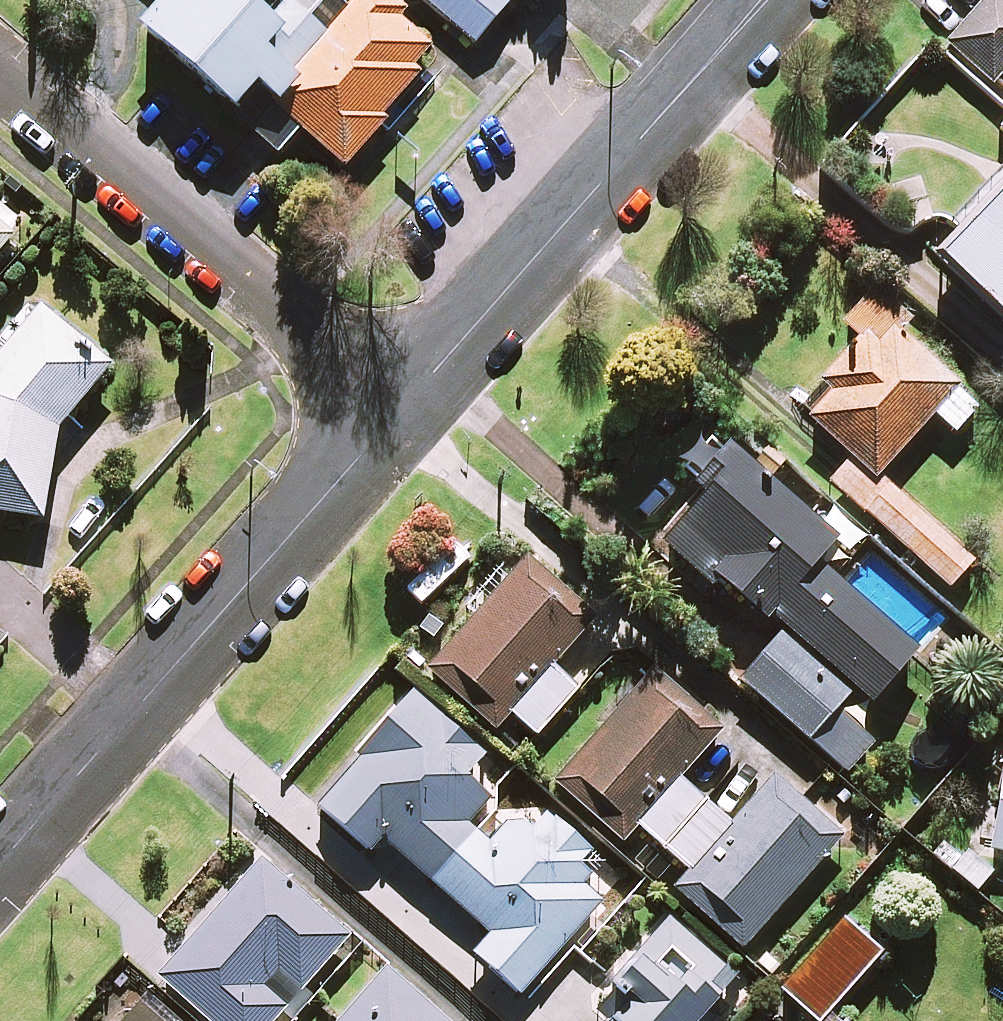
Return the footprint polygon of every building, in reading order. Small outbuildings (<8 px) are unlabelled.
[(139,33),(234,116),(255,91),(273,107),(250,133),(277,156),(298,132),(341,169),(440,56),(376,0),(359,0),(348,13),(333,0),(288,0),(265,26),(236,0),(168,0),(139,33)] [(513,0),(419,0),(473,47),(513,0)] [(997,0),(984,0),(945,46),(995,88),(1002,78),(1002,5),(997,0)] [(928,257),(1002,330),(1002,181),(928,257)] [(19,229),(0,213),(0,251),(19,229)] [(807,420),(848,458),(825,482),(944,594),(974,563),(879,474),(933,417),(953,436),(976,411),(896,336),(907,324),(873,292),(841,326),(858,342),(819,383),(831,394),(807,420)] [(40,313),(0,362),(0,516),(42,523),(56,434),(109,369),(40,313)] [(835,544),(704,430),(676,463),(709,491),(660,547),(709,589),(716,581),(780,638),(741,683),(846,775),(873,744),(836,711),(851,694),(868,708),(916,653),(816,566),(835,544)] [(594,620),(525,559),(425,671),(494,733),(510,715),(535,738),(576,691),(551,669),(594,620)] [(720,733),(652,672),(553,785),(621,845),(636,828),(689,874),(673,893),(741,952),(840,840),(772,779),(730,827),(678,781),(720,733)] [(535,833),(516,816),(489,848),(465,828),(488,801),(463,780),(483,756),(412,695),(315,808),(369,855),(380,841),(491,936),(473,957),(520,998),(600,905),(580,887),(601,862),(553,821),(549,816),(535,833)] [(986,852),(1002,855),(1002,755),(986,852)] [(260,863),(158,979),(206,1020),(275,1020),(285,1010),(262,990),(277,972),(301,993),(347,939),(260,863)] [(878,955),(839,920),(779,987),(817,1020),(819,1020),(878,955)] [(674,933),(612,1001),(634,1020),(722,1020),(725,1017),(711,1005),(731,984),(674,933)] [(385,971),(341,1020),(441,1020),(385,971)] [(149,996),(127,1020),(177,1020),(149,996)] [(828,1012),(820,1020),(838,1020),(828,1012)]
